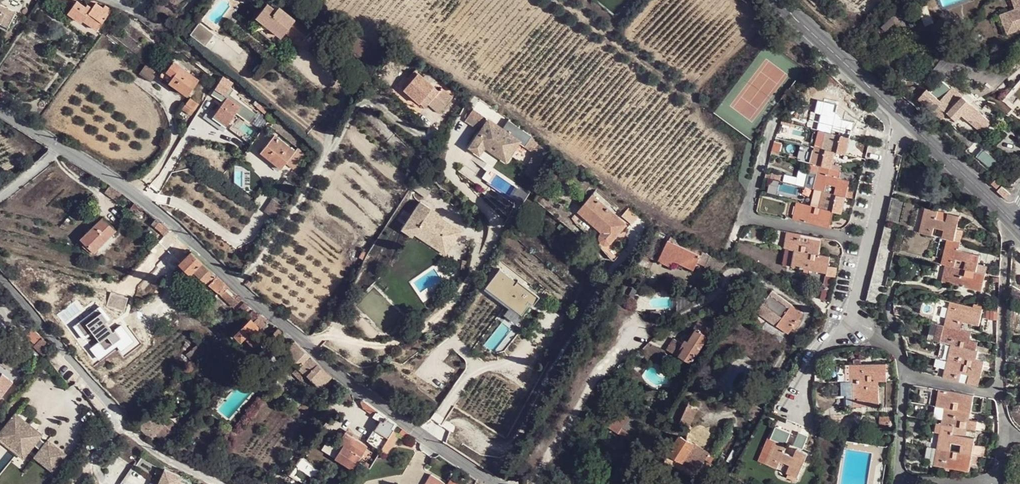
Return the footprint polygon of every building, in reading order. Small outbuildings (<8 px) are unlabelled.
[(1016,9),(1001,15),(1008,33),(1019,29),(1019,0),(1013,0),(1016,9)] [(81,22),(83,20),(91,8),(87,4),(85,6),(76,1),(68,12),(81,22)] [(91,8),(83,20),(97,29),(111,10),(104,5),(103,8),(95,3),(91,8)] [(288,28),(295,20),(278,7),(276,10),(267,3),(257,16),(282,37),(285,32),(288,28)] [(7,30),(16,12),(0,4),(0,27),(7,30)] [(288,28),(294,33),(301,25),(295,20),(288,28)] [(200,22),(191,34),(206,45),(214,33),(200,22)] [(301,25),(294,33),(302,41),(309,32),(301,25)] [(285,32),(291,37),(294,33),(288,28),(285,32)] [(173,76),(169,82),(187,96),(199,80),(173,61),(166,71),(173,76)] [(151,82),(157,73),(146,66),(140,74),(151,82)] [(159,75),(169,82),(173,76),(166,71),(163,69),(159,75)] [(439,91),(415,70),(408,77),(411,80),(404,89),(425,107),(429,104),(438,113),(452,97),(441,88),(439,91)] [(230,87),(232,83),(222,76),(215,88),(224,94),(227,91),(230,87)] [(357,84),(362,88),(368,80),(362,76),(357,84)] [(234,101),(224,94),(215,88),(211,94),(224,101),(213,116),(226,127),(241,106),(234,101)] [(951,88),(949,91),(956,98),(959,95),(951,88)] [(230,93),(227,91),(224,94),(234,101),(237,98),(230,93)] [(942,97),(950,105),(956,98),(949,91),(942,97)] [(950,105),(953,107),(961,97),(959,95),(956,98),(950,105)] [(961,97),(953,107),(952,108),(961,117),(963,116),(972,125),(973,125),(982,133),(989,126),(979,116),(978,116),(970,110),(973,107),(962,97),(961,97)] [(197,103),(190,98),(182,109),(189,114),(193,109),(195,111),(197,107),(196,106),(197,103)] [(480,99),(473,109),(486,119),(486,118),(488,119),(495,109),(480,99)] [(268,117),(271,113),(256,101),(253,105),(268,117)] [(833,115),(832,117),(835,117),(838,105),(821,101),(819,111),(833,115)] [(968,130),(973,125),(972,125),(963,116),(961,117),(952,108),(951,109),(945,105),(937,114),(954,130),(960,123),(968,130)] [(467,118),(473,109),(470,107),(463,116),(467,119),(467,118)] [(981,114),(973,107),(970,110),(978,116),(979,116),(981,114)] [(486,119),(473,109),(467,118),(467,119),(465,121),(478,130),(486,119)] [(821,114),(817,130),(850,138),(851,134),(852,130),(849,129),(851,121),(842,119),(840,126),(831,124),(832,117),(821,114)] [(835,117),(832,117),(831,124),(840,126),(842,119),(835,117)] [(524,147),(532,136),(508,120),(501,130),(488,121),(470,147),(479,153),(484,145),(506,160),(518,142),(524,147)] [(820,145),(819,148),(836,152),(846,154),(847,151),(847,149),(848,144),(850,138),(817,130),(814,144),(820,145)] [(285,163),(295,151),(274,135),(261,152),(281,168),(285,163)] [(801,147),(798,160),(810,163),(818,165),(830,168),(832,168),(832,165),(833,162),(834,158),(836,152),(819,148),(807,145),(806,148),(801,147)] [(297,148),(295,151),(285,163),(292,169),(305,154),(297,148)] [(984,151),(978,157),(991,168),(997,162),(984,151)] [(816,172),(818,165),(810,163),(808,171),(816,172)] [(496,169),(489,165),(483,173),(490,179),(494,173),(494,171),(496,169)] [(816,172),(812,189),(822,191),(824,192),(826,185),(836,187),(834,194),(846,197),(848,189),(850,181),(828,175),(830,168),(818,165),(816,172)] [(999,180),(1005,185),(1009,181),(1002,177),(999,180)] [(281,187),(291,194),(296,186),(286,179),(281,187)] [(110,185),(109,186),(105,193),(116,200),(121,193),(110,185)] [(826,185),(824,192),(825,192),(834,194),(836,187),(826,185)] [(997,192),(1006,199),(1010,194),(1001,187),(997,192)] [(822,191),(818,207),(834,211),(842,213),(843,210),(843,208),(844,204),(846,197),(834,194),(825,192),(824,192),(822,191)] [(626,225),(592,194),(577,211),(600,231),(598,236),(599,238),(599,240),(600,241),(602,242),(604,243),(605,243),(607,243),(626,225)] [(885,225),(901,229),(903,221),(907,202),(892,198),(890,209),(885,225)] [(436,218),(438,216),(439,214),(420,202),(402,230),(413,237),(414,234),(417,230),(425,235),(422,239),(438,250),(444,241),(452,246),(459,235),(451,230),(453,227),(442,219),(441,222),(436,218)] [(143,209),(134,203),(129,209),(138,216),(143,209)] [(796,220),(830,227),(832,219),(834,211),(818,207),(800,203),(796,220)] [(638,216),(629,208),(622,216),(631,224),(638,216)] [(947,239),(961,243),(961,242),(961,239),(962,236),(955,235),(958,225),(956,224),(958,216),(948,214),(946,221),(936,219),(938,212),(926,209),(921,233),(933,236),(934,229),(944,231),(942,238),(947,239)] [(103,217),(84,235),(81,239),(93,251),(115,230),(103,217)] [(177,237),(160,221),(156,218),(152,223),(172,242),(177,237)] [(899,237),(901,229),(885,225),(883,233),(899,237)] [(462,232),(453,227),(451,230),(459,235),(462,232)] [(933,236),(942,238),(944,231),(934,229),(933,236)] [(414,234),(422,239),(425,235),(417,230),(414,234)] [(656,241),(659,234),(653,232),(650,239),(656,241)] [(789,232),(786,249),(795,251),(820,255),(820,251),(821,247),(819,246),(821,238),(789,232)] [(897,244),(899,237),(883,233),(881,241),(897,244)] [(705,267),(711,255),(671,237),(670,240),(669,239),(658,261),(672,267),(675,262),(694,270),(698,263),(705,267)] [(959,250),(961,243),(947,239),(942,264),(952,266),(955,267),(956,260),(966,262),(965,269),(976,272),(978,264),(980,256),(959,250)] [(446,255),(452,246),(444,241),(438,250),(446,255)] [(895,252),(897,244),(881,241),(879,248),(895,252)] [(160,246),(154,252),(162,260),(168,254),(160,246)] [(895,253),(895,252),(879,248),(878,255),(893,259),(895,253)] [(234,307),(242,299),(192,251),(180,262),(184,267),(191,273),(195,269),(234,307)] [(820,255),(795,251),(792,267),(827,274),(827,276),(835,277),(836,272),(837,268),(829,266),(831,257),(820,255)] [(162,260),(154,252),(150,256),(157,264),(162,260)] [(728,262),(711,255),(705,267),(717,273),(728,262)] [(891,267),(893,259),(878,255),(876,263),(891,267)] [(955,267),(965,269),(966,262),(956,260),(955,267)] [(889,275),(891,267),(876,263),(874,270),(889,275)] [(985,278),(986,274),(976,272),(965,269),(955,267),(952,266),(948,283),(980,291),(982,282),(984,282),(985,278)] [(184,280),(191,273),(184,267),(177,274),(184,280)] [(887,282),(889,275),(874,270),(872,278),(887,282)] [(886,287),(887,282),(872,278),(871,285),(886,289),(886,287)] [(243,283),(248,288),(252,284),(247,279),(243,283)] [(884,296),(886,289),(871,285),(869,293),(884,296)] [(804,313),(772,291),(765,301),(777,309),(775,311),(783,318),(777,326),(788,334),(793,328),(795,330),(801,321),(799,320),(804,313)] [(882,304),(884,296),(869,293),(867,301),(882,304)] [(245,301),(237,310),(244,316),(252,308),(245,301)] [(981,318),(984,310),(951,302),(944,326),(946,327),(958,330),(960,321),(962,322),(979,326),(981,318)] [(267,321),(252,308),(244,316),(248,320),(236,333),(241,339),(244,335),(254,345),(265,333),(260,329),(264,324),(267,321)] [(445,330),(448,325),(445,323),(449,316),(441,311),(434,323),(445,330)] [(985,319),(997,320),(997,312),(986,311),(985,319)] [(702,319),(697,327),(688,342),(686,341),(683,345),(677,355),(691,363),(709,334),(706,333),(711,325),(702,319)] [(695,326),(686,341),(688,342),(697,327),(695,326)] [(282,331),(279,327),(264,343),(270,349),(274,345),(272,342),(282,331)] [(972,333),(966,332),(960,330),(958,330),(946,327),(942,343),(951,345),(954,346),(976,351),(978,351),(988,353),(989,349),(983,348),(977,346),(978,342),(973,341),(970,340),(972,333)] [(50,344),(33,328),(26,335),(35,344),(34,345),(45,356),(50,350),(49,349),(51,347),(49,345),(50,344)] [(667,349),(677,355),(683,345),(674,339),(667,349)] [(201,356),(208,349),(201,341),(193,348),(201,356)] [(332,376),(297,342),(286,354),(299,367),(308,376),(320,388),(332,376)] [(974,358),(976,351),(954,346),(949,362),(983,370),(984,366),(985,361),(976,359),(974,358)] [(194,361),(201,356),(193,348),(187,353),(194,361)] [(949,362),(945,378),(957,381),(959,374),(961,374),(969,376),(967,383),(979,385),(981,378),(983,370),(949,362)] [(13,381),(3,372),(6,368),(0,363),(0,398),(13,381)] [(249,364),(242,370),(259,387),(260,386),(266,380),(249,364)] [(878,381),(887,381),(887,364),(874,364),(874,370),(875,372),(865,372),(864,370),(864,364),(853,364),(853,381),(853,382),(876,381),(878,381)] [(305,379),(308,376),(299,367),(295,371),(305,379)] [(961,374),(960,381),(967,383),(969,376),(961,374)] [(876,390),(876,381),(853,382),(853,407),(879,405),(879,390),(876,390)] [(853,407),(853,382),(850,382),(842,382),(842,396),(846,396),(847,407),(853,407)] [(937,405),(940,389),(932,387),(929,404),(937,405)] [(972,395),(940,389),(937,405),(945,407),(969,411),(971,411),(972,407),(973,403),(971,403),(972,395)] [(378,411),(363,400),(360,404),(364,407),(375,415),(378,411)] [(697,410),(692,408),(687,406),(681,422),(687,425),(688,429),(697,410)] [(945,407),(942,424),(954,425),(959,426),(976,429),(977,425),(978,421),(970,420),(968,419),(969,411),(945,407)] [(170,440),(180,431),(177,427),(178,426),(169,417),(164,422),(152,410),(137,424),(147,434),(151,430),(161,441),(166,436),(170,440)] [(631,440),(644,418),(631,411),(629,415),(624,412),(620,418),(609,411),(602,423),(631,440)] [(16,412),(3,429),(0,433),(0,460),(11,446),(17,439),(31,450),(36,444),(41,449),(37,454),(55,469),(67,453),(49,439),(47,442),(41,437),(44,434),(36,428),(35,430),(29,425),(30,423),(16,412)] [(397,424),(385,416),(376,430),(388,438),(394,430),(397,424)] [(402,427),(397,424),(394,430),(399,433),(402,427)] [(941,433),(938,448),(950,450),(951,443),(961,445),(960,452),(972,454),(973,444),(974,441),(975,438),(958,435),(953,434),(954,425),(942,424),(941,433)] [(394,430),(388,438),(380,451),(385,454),(399,433),(394,430)] [(778,430),(774,439),(785,443),(789,434),(778,430)] [(743,432),(727,460),(731,463),(747,435),(743,432)] [(715,457),(681,436),(667,460),(692,476),(694,477),(695,477),(696,477),(698,477),(699,476),(706,466),(709,468),(712,464),(711,463),(713,460),(715,457)] [(31,450),(17,439),(11,446),(26,457),(31,450)] [(345,446),(336,459),(352,469),(360,457),(363,459),(365,456),(368,457),(370,453),(366,450),(368,447),(356,439),(350,449),(345,446)] [(789,473),(797,477),(798,477),(803,466),(808,454),(797,449),(794,456),(788,453),(784,452),(785,449),(787,445),(777,440),(766,464),(777,468),(781,461),(790,465),(786,472),(789,473)] [(331,456),(336,459),(345,446),(340,443),(331,456)] [(951,443),(950,450),(960,452),(961,445),(951,443)] [(935,465),(939,465),(946,467),(950,467),(966,470),(968,462),(970,463),(971,458),(972,454),(960,452),(950,450),(938,448),(935,465)] [(55,469),(37,454),(36,456),(54,470),(55,469)] [(302,460),(294,471),(305,478),(312,468),(302,460)] [(777,468),(786,472),(790,465),(781,461),(777,468)] [(179,481),(181,475),(165,468),(158,483),(187,483),(179,481)] [(445,483),(431,475),(426,483),(444,483),(445,483)]
